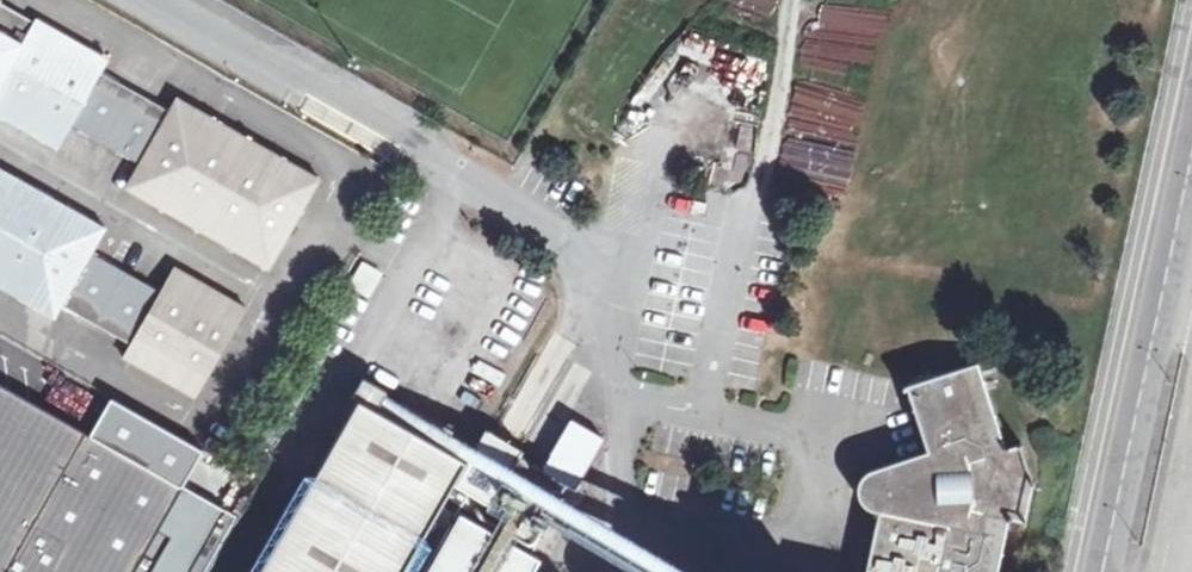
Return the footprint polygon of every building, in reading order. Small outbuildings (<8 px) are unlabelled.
[(58,148),(72,123),(140,162),(127,187),(270,268),(291,230),(320,177),(178,96),(171,108),(101,68),(108,56),(40,18),(36,22),(1,2),(3,0),(0,0),(0,115),(58,148)] [(800,188),(843,192),(851,111),(826,109),(825,126),(790,123),(788,139),(823,142),(821,162),(803,160),(800,188)] [(55,315),(63,303),(130,341),(123,353),(196,395),(226,344),(246,308),(175,267),(160,292),(92,253),(106,228),(0,168),(0,284),(55,315)] [(369,297),(382,271),(360,260),(346,286),(369,297)] [(1009,517),(1025,520),(1033,482),(1021,443),(1005,448),(978,363),(906,385),(925,441),(868,459),(861,463),(858,466),(855,468),(853,472),(851,475),(849,479),(848,483),(847,490),(848,498),(850,502),(851,505),(853,509),(856,512),(862,517),(869,520),(873,521),(877,522),(870,554),(866,571),(997,571),(1009,517)] [(445,498),(464,510),(429,571),(537,571),(538,569),(529,564),(545,534),(454,482),(462,468),(505,492),(530,449),(488,426),(466,460),(445,448),(393,419),(377,409),(387,391),(363,377),(353,396),(359,399),(260,571),(403,571),(445,498)] [(83,433),(0,384),(0,571),(6,571),(83,433)] [(203,451),(113,398),(90,436),(180,489),(203,451)] [(406,398),(393,419),(445,448),(457,427),(406,398)] [(6,571),(132,571),(160,525),(180,489),(90,436),(83,433),(6,571)] [(223,509),(186,571),(206,571),(238,517),(223,509)]
